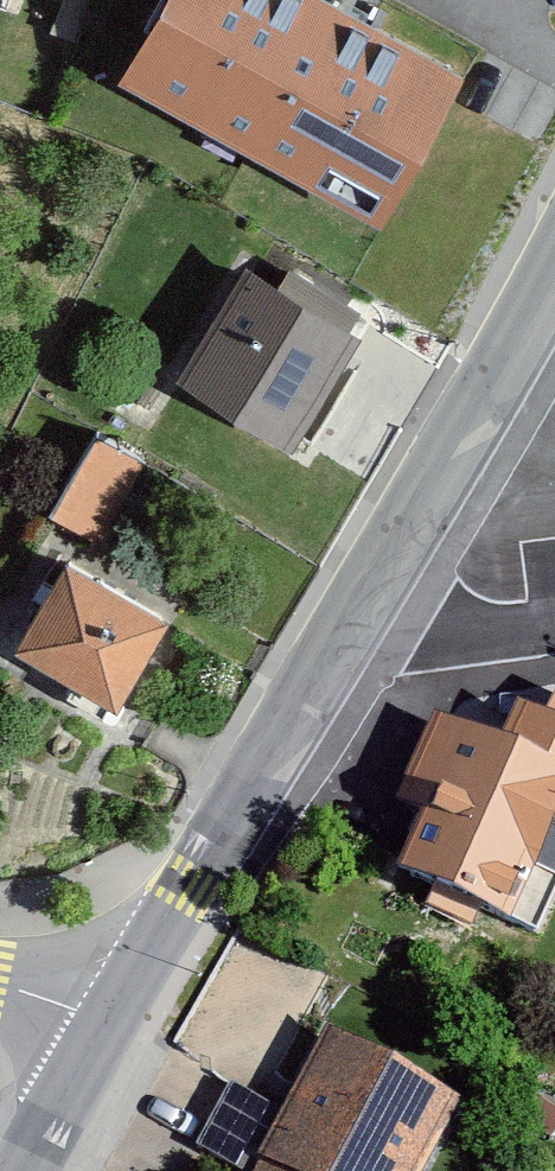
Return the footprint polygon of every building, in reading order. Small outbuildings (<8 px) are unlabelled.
[(311,0),(167,0),(121,83),(381,226),(461,83),(311,0)] [(365,337),(255,267),(181,382),(292,452),(365,337)] [(153,463),(93,425),(44,502),(104,540),(153,463)] [(169,627),(66,568),(14,659),(117,718),(169,627)] [(440,708),(395,802),(423,815),(399,865),(512,919),(554,828),(554,720),(544,715),(523,705),(507,740),(440,708)] [(224,1085),(189,1148),(232,1170),(414,1170),(456,1094),(326,1023),(277,1114),(224,1085)]
